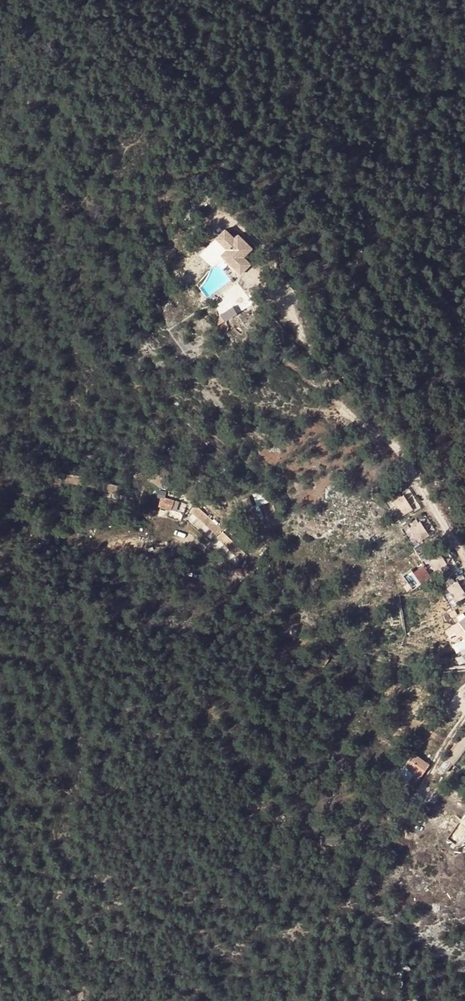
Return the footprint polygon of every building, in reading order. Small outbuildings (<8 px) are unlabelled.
[(237,241),(228,232),(219,241),(230,252),(224,258),(242,277),(252,268),(245,260),(254,252),(240,237),(237,241)] [(245,317),(258,312),(256,306),(243,312),(245,317)] [(85,473),(81,479),(112,494),(115,488),(85,473)] [(138,487),(134,493),(165,509),(168,503),(138,487)] [(268,488),(256,489),(257,504),(269,503),(268,488)] [(22,500),(20,493),(0,498),(0,507),(22,500)] [(402,498),(392,505),(401,519),(411,512),(402,498)] [(180,501),(179,506),(195,511),(197,506),(180,501)] [(206,513),(201,517),(221,539),(226,536),(206,513)] [(419,526),(409,533),(418,547),(428,540),(419,526)] [(441,558),(430,565),(439,579),(450,572),(441,558)] [(417,586),(435,576),(428,563),(410,574),(417,586)] [(446,591),(455,605),(464,598),(464,597),(456,584),(446,591)] [(458,626),(445,635),(452,645),(461,639),(464,646),(464,620),(464,619),(458,624),(458,626)] [(298,656),(293,663),(298,668),(303,660),(298,656)] [(436,772),(444,778),(464,750),(464,733),(436,772)] [(413,756),(404,770),(420,782),(431,768),(413,756)]
